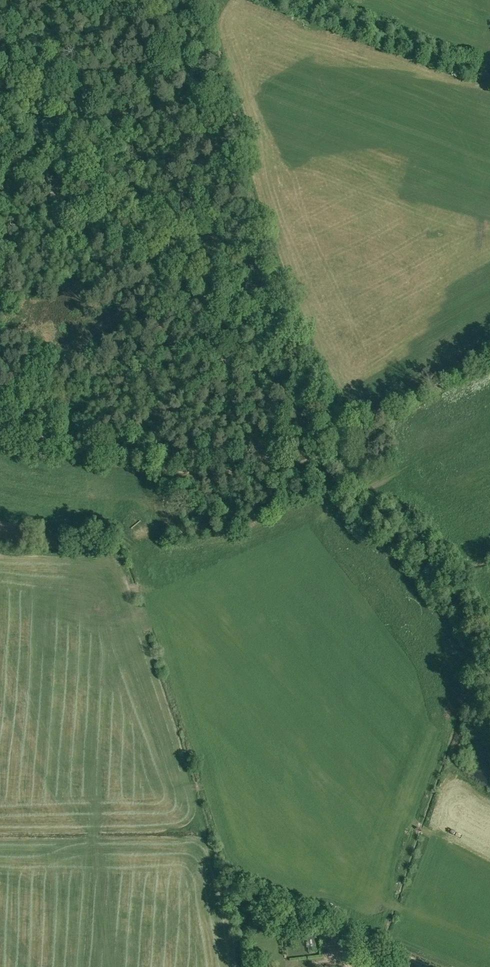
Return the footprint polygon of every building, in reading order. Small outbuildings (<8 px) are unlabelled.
[(320,929),(321,948),(342,946),(340,926),(320,929)] [(359,966),(384,966),(381,957),(358,961),(359,966)]
